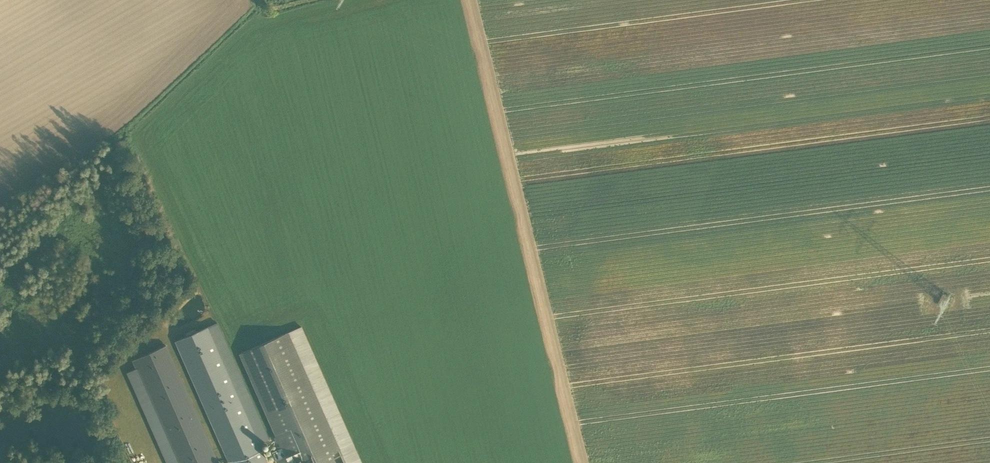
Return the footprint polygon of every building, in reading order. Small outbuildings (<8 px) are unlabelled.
[(260,445),(207,327),(175,341),(228,462),(268,462),(260,445)] [(282,448),(272,452),(276,461),(286,457),(288,462),(345,462),(287,332),(240,353),(282,448)] [(132,360),(177,462),(219,462),(167,345),(132,360)]
